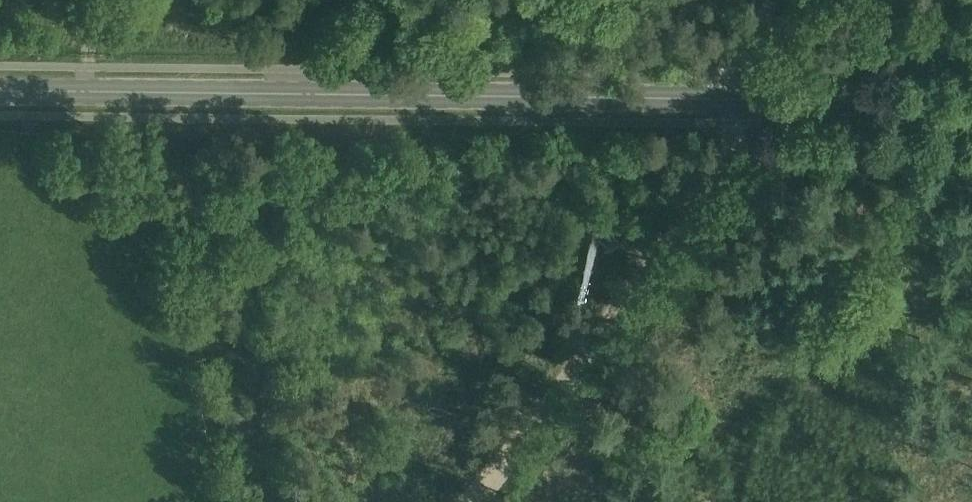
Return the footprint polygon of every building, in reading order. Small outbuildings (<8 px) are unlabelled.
[(164,114),(178,114),(179,99),(164,99),(164,114)] [(618,237),(606,253),(616,260),(628,244),(618,237)]
